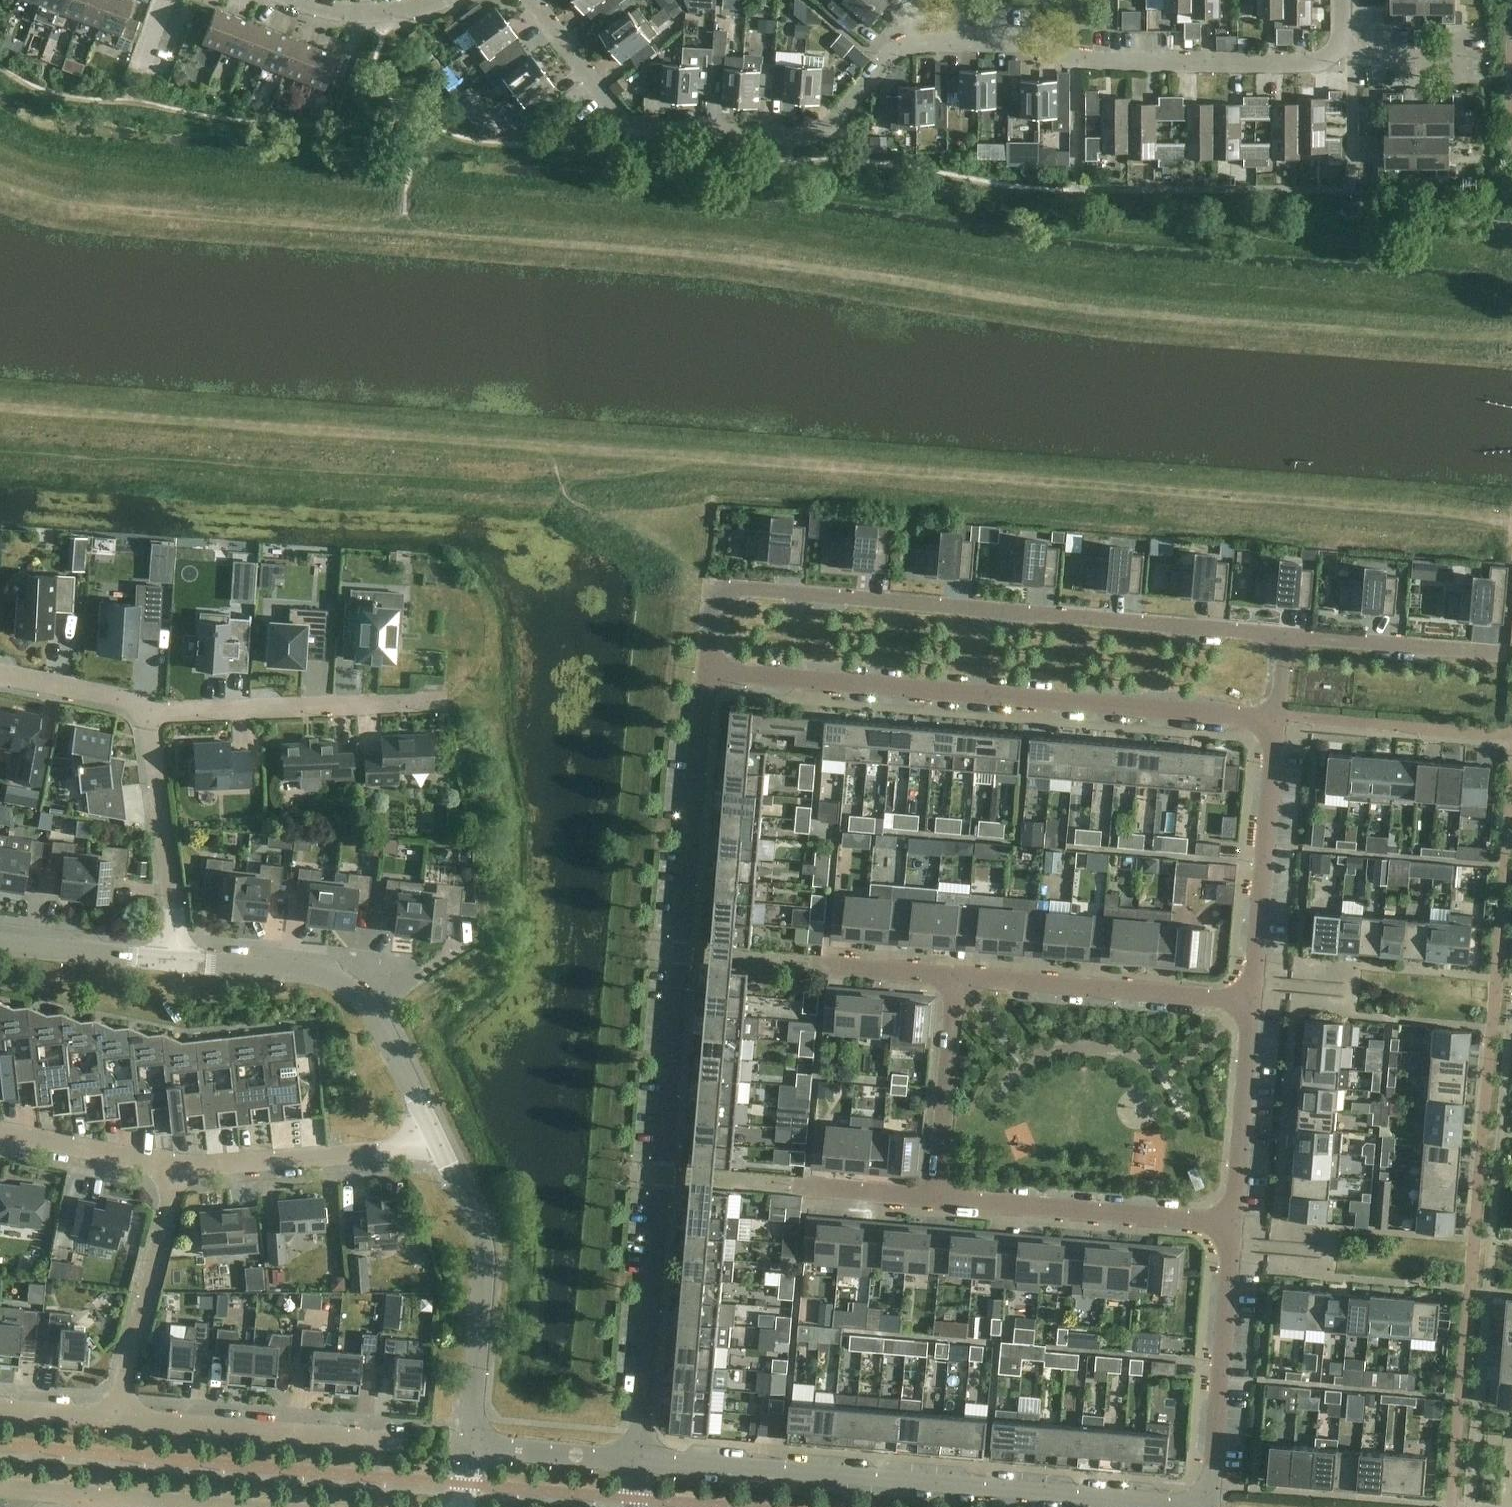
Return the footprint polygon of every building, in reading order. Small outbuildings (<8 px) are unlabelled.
[(60,12),(65,0),(41,0),(40,5),(35,18),(55,26),(60,12)] [(60,12),(80,20),(88,0),(65,0),(60,12)] [(80,20),(100,28),(111,0),(88,0),(80,20)] [(130,0),(111,0),(100,28),(121,35),(116,47),(128,52),(140,22),(128,17),(134,1),(130,0)] [(573,1),(574,1),(575,0),(586,15),(588,14),(595,23),(601,18),(626,0),(574,0),(573,1)] [(605,54),(649,21),(638,7),(631,13),(630,12),(627,14),(623,10),(634,1),(633,0),(626,0),(601,18),(609,28),(600,34),(606,41),(599,46),(605,54)] [(868,0),(834,0),(829,6),(855,29),(863,20),(871,27),(883,13),(884,14),(884,13),(868,0)] [(884,13),(885,13),(883,12),(894,0),(868,0),(884,13)] [(1166,10),(1193,10),(1193,0),(1166,0),(1166,10)] [(1193,10),(1193,16),(1220,16),(1220,0),(1193,0),(1193,10)] [(1285,0),(1258,0),(1258,16),(1285,16),(1285,0)] [(1285,16),(1285,22),(1312,23),(1312,0),(1285,0),(1285,16)] [(1424,0),(1392,0),(1392,12),(1385,12),(1385,23),(1406,23),(1406,13),(1424,13),(1424,0)] [(1424,13),(1441,13),(1441,23),(1462,23),(1462,12),(1456,12),(1456,0),(1424,0),(1424,13)] [(476,45),(508,21),(507,22),(496,7),(487,14),(480,4),(445,30),(453,41),(467,31),(477,44),(475,45),(476,45)] [(223,51),(236,17),(216,9),(203,43),(223,51)] [(808,23),(809,10),(797,9),(795,37),(807,38),(808,23)] [(1139,12),(1124,12),(1124,28),(1139,28),(1139,12)] [(257,25),(236,17),(223,51),(244,59),(257,25)] [(508,22),(508,21),(476,45),(476,46),(477,45),(487,58),(480,63),(488,74),(524,48),(516,38),(518,37),(507,23),(508,22)] [(610,62),(617,57),(623,64),(631,58),(638,67),(657,53),(650,43),(652,41),(649,37),(657,32),(649,21),(605,54),(610,62)] [(257,25),(244,59),(264,66),(277,32),(257,25)] [(1277,45),(1285,45),(1285,29),(1277,29),(1277,45)] [(1285,45),(1293,45),(1293,29),(1285,29),(1285,45)] [(297,40),(277,32),(264,66),(284,74),(297,40)] [(297,40),(284,74),(304,82),(317,48),(297,40)] [(338,55),(317,48),(304,82),(325,89),(338,55)] [(513,93),(512,94),(545,70),(544,70),(543,71),(532,56),(531,58),(524,48),(488,74),(495,84),(502,79),(513,93)] [(871,72),(878,63),(861,49),(854,58),(871,72)] [(806,54),(805,66),(803,105),(803,104),(821,105),(822,95),(834,95),(835,84),(823,83),(825,56),(806,54)] [(741,109),(744,68),(743,68),(744,57),(725,56),(725,61),(714,60),(711,95),(723,95),(723,106),(741,107),(741,109)] [(683,64),(683,66),(680,104),(681,104),(681,103),(699,104),(699,94),(711,95),(714,60),(714,58),(704,57),(703,67),(683,66),(684,64),(683,64)] [(679,104),(680,104),(683,66),(683,64),(682,64),(682,66),(652,63),(650,96),(662,97),(662,101),(680,103),(679,104)] [(745,68),(744,68),(741,109),(742,109),(742,107),(760,108),(761,98),(772,99),(773,91),(773,87),(775,64),(761,63),(760,71),(744,70),(745,68)] [(773,87),(773,91),(785,92),(784,102),(802,104),(802,105),(803,105),(805,66),(775,64),(773,87)] [(979,110),(979,71),(979,69),(979,71),(961,71),(961,81),(949,81),(949,93),(961,93),(961,108),(979,108),(979,110)] [(979,69),(979,71),(979,110),(980,110),(980,108),(1010,108),(1010,82),(1010,71),(998,71),(980,71),(980,69),(979,69)] [(545,71),(545,70),(512,94),(505,99),(516,115),(520,112),(527,121),(553,102),(546,92),(555,86),(544,72),(545,71)] [(1010,82),(1010,108),(1010,109),(1022,109),(1022,118),(1040,118),(1040,120),(1040,79),(1040,81),(1022,81),(1022,82),(1010,82)] [(1041,79),(1040,79),(1040,120),(1041,120),(1041,118),(1053,118),(1053,130),(1071,130),(1071,91),(1059,91),(1059,81),(1041,81),(1041,79)] [(917,126),(918,126),(918,85),(917,85),(917,87),(899,87),(899,97),(887,97),(887,115),(899,115),(899,124),(917,124),(917,126)] [(919,85),(918,85),(918,126),(918,124),(937,124),(937,127),(949,127),(949,97),(937,97),(937,87),(919,87),(919,85)] [(1102,114),(1102,125),(1129,125),(1129,105),(1130,105),(1130,99),(1099,99),(1099,91),(1086,90),(1086,114),(1102,114)] [(468,111),(480,106),(473,91),(461,97),(468,111)] [(1299,105),(1299,126),(1326,126),(1326,114),(1342,114),(1342,91),(1330,91),(1330,99),(1298,99),(1298,105),(1299,105)] [(1418,135),(1422,135),(1422,104),(1405,104),(1405,93),(1384,93),(1384,104),(1391,104),(1391,135),(1418,135)] [(1422,104),(1422,135),(1449,135),(1449,136),(1454,136),(1454,104),(1461,104),(1461,93),(1440,93),(1440,104),(1422,104)] [(1129,105),(1129,125),(1129,131),(1156,131),(1156,120),(1172,120),(1172,97),(1159,96),(1159,104),(1130,105),(1129,105)] [(1184,97),(1172,97),(1172,120),(1187,120),(1187,132),(1214,132),(1214,105),(1184,105),(1184,97)] [(1241,120),(1256,120),(1256,97),(1244,97),(1244,105),(1214,105),(1214,132),(1241,132),(1241,120)] [(1272,120),(1272,132),(1299,132),(1299,126),(1299,105),(1298,105),(1269,105),(1269,97),(1256,97),(1256,120),(1272,120)] [(1129,131),(1129,125),(1102,125),(1102,137),(1086,137),(1086,160),(1098,160),(1098,152),(1128,152),(1129,152),(1129,131)] [(1299,126),(1299,132),(1299,153),(1300,153),(1330,153),(1330,160),(1342,160),(1342,137),(1326,137),(1326,126),(1299,126)] [(1159,166),(1171,166),(1172,143),(1156,143),(1156,131),(1129,131),(1129,152),(1128,152),(1128,158),(1159,158),(1159,166)] [(1187,143),(1172,143),(1171,166),(1184,166),(1184,158),(1214,158),(1214,132),(1187,132),(1187,143)] [(1241,132),(1214,132),(1214,158),(1244,158),(1244,166),(1256,167),(1257,143),(1241,143),(1241,132)] [(1299,153),(1299,132),(1272,132),(1272,143),(1257,143),(1256,167),(1269,167),(1269,159),(1300,159),(1300,153),(1299,153)] [(1400,167),(1418,167),(1418,135),(1391,135),(1386,135),(1386,167),(1379,167),(1379,178),(1400,178),(1400,167)] [(1418,135),(1418,167),(1435,167),(1435,178),(1456,178),(1456,167),(1449,167),(1449,136),(1449,135),(1422,135),(1418,135)] [(809,535),(823,536),(825,513),(811,511),(809,535)] [(756,556),(756,561),(802,565),(806,526),(792,525),(793,520),(776,519),(775,531),(758,529),(758,533),(746,555),(756,556)] [(975,540),(979,537),(980,525),(961,524),(960,535),(945,533),(944,545),(928,544),(928,548),(916,569),(926,570),(925,575),(972,579),(975,540)] [(841,563),(841,568),(887,572),(890,533),(877,532),(877,528),(861,526),(860,538),(843,537),(843,540),(831,562),(841,563)] [(1009,526),(1009,527),(1008,540),(1024,542),(1025,527),(1009,526)] [(1068,529),(1068,547),(1085,547),(1085,529),(1068,529)] [(1012,555),(1000,577),(1010,577),(1010,582),(1057,586),(1060,548),(1046,546),(1047,542),(1030,541),(1029,552),(1013,551),(1012,555)] [(1236,543),(1222,542),(1221,555),(1235,556),(1236,543)] [(1095,585),(1095,590),(1141,594),(1145,555),(1131,554),(1131,549),(1115,548),(1114,559),(1097,558),(1097,562),(1085,584),(1095,585)] [(1319,550),(1303,548),(1302,557),(1319,559),(1319,550)] [(1180,593),(1179,597),(1226,601),(1229,562),(1216,561),(1216,556),(1199,555),(1198,567),(1182,565),(1182,570),(1172,569),(1180,593)] [(1415,558),(1413,574),(1426,576),(1428,559),(1415,558)] [(266,560),(265,583),(278,584),(279,561),(266,560)] [(230,602),(254,603),(256,562),(233,561),(230,602)] [(1264,600),(1264,604),(1311,608),(1314,569),(1300,568),(1301,563),(1284,562),(1283,574),(1267,572),(1266,577),(1256,576),(1264,600)] [(1457,616),(1457,620),(1504,624),(1509,567),(1491,565),(1490,579),(1477,578),(1476,590),(1460,589),(1459,594),(1449,593),(1457,616)] [(1349,607),(1349,611),(1395,615),(1399,576),(1385,575),(1385,571),(1369,569),(1368,581),(1351,580),(1351,584),(1341,584),(1349,607)] [(350,579),(350,571),(342,570),(342,578),(350,579)] [(29,576),(28,599),(18,599),(16,635),(46,636),(52,637),(53,625),(54,602),(72,603),(73,577),(29,575),(29,576)] [(141,637),(142,625),(159,626),(161,586),(137,585),(136,605),(102,603),(101,619),(98,619),(98,620),(101,620),(100,635),(97,635),(97,636),(100,636),(99,652),(120,654),(120,655),(124,655),(124,654),(134,655),(136,636),(141,637)] [(345,602),(343,638),(344,639),(344,637),(346,637),(358,638),(357,658),(393,660),(393,655),(397,655),(398,642),(394,641),(395,633),(392,633),(393,613),(401,614),(402,593),(374,592),(373,600),(372,600),(371,608),(362,607),(362,603),(345,602)] [(270,622),(268,663),(303,665),(305,633),(326,635),(327,610),(290,608),(289,624),(270,622)] [(196,669),(216,670),(226,671),(227,663),(248,665),(249,639),(228,638),(230,613),(200,612),(196,669)] [(796,743),(811,744),(814,717),(754,712),(754,709),(732,707),(729,748),(767,751),(767,750),(751,749),(753,730),(797,733),(796,743)] [(6,745),(6,749),(21,752),(16,780),(39,785),(48,740),(36,737),(40,716),(26,714),(26,717),(0,712),(0,744),(6,745)] [(814,717),(811,744),(824,746),(823,757),(846,759),(849,720),(814,717)] [(849,720),(846,759),(868,761),(871,722),(849,720)] [(871,722),(868,761),(889,762),(892,724),(871,722)] [(892,724),(889,762),(911,764),(914,726),(892,724)] [(75,726),(71,749),(75,750),(80,792),(86,792),(88,812),(124,819),(116,757),(109,755),(113,733),(112,733),(112,734),(76,727),(76,726),(75,726)] [(911,764),(932,766),(935,728),(914,726),(911,764)] [(957,730),(935,728),(932,766),(954,768),(957,730)] [(979,731),(957,730),(954,768),(975,770),(979,731)] [(996,785),(997,771),(1000,733),(979,731),(975,770),(974,784),(996,785)] [(1023,735),(1000,733),(997,771),(1020,773),(1023,735)] [(382,754),(365,755),(366,784),(398,783),(398,772),(433,771),(432,734),(412,735),(412,737),(398,738),(396,736),(381,736),(382,754)] [(1028,774),(1051,776),(1054,738),(1031,736),(1028,774)] [(1051,776),(1072,778),(1075,740),(1054,738),(1051,776)] [(1097,741),(1075,740),(1072,778),(1094,780),(1097,741)] [(1094,780),(1115,782),(1118,743),(1097,741),(1094,780)] [(189,761),(189,771),(194,775),(195,775),(196,788),(250,786),(249,751),(222,752),(222,742),(194,743),(195,757),(193,757),(189,761)] [(320,777),(335,777),(335,780),(354,779),(352,753),(336,754),(335,742),(283,744),(284,779),(301,778),(301,786),(305,789),(317,789),(320,785),(320,777)] [(1115,782),(1137,783),(1140,745),(1118,743),(1115,782)] [(1137,783),(1158,785),(1161,747),(1140,745),(1137,783)] [(1161,747),(1158,785),(1180,787),(1183,749),(1161,747)] [(765,773),(767,751),(729,748),(727,770),(765,773)] [(1180,787),(1201,789),(1204,750),(1183,749),(1180,787)] [(1204,750),(1201,789),(1224,791),(1227,752),(1204,750)] [(1326,790),(1349,792),(1353,755),(1330,753),(1326,790)] [(1374,757),(1353,755),(1349,792),(1370,794),(1371,794),(1374,757)] [(1396,759),(1374,757),(1371,794),(1370,794),(1370,801),(1393,803),(1393,796),(1392,796),(1396,759)] [(1416,798),(1420,761),(1396,759),(1392,796),(1393,796),(1416,798)] [(1441,763),(1420,761),(1416,798),(1437,799),(1438,799),(1441,763)] [(799,776),(815,777),(816,764),(801,763),(799,776)] [(1438,799),(1437,799),(1437,807),(1462,809),(1463,802),(1462,801),(1465,765),(1441,763),(1438,799)] [(1490,767),(1465,765),(1462,801),(1463,802),(1487,804),(1490,767)] [(727,770),(725,791),(763,794),(765,773),(727,770)] [(815,777),(799,776),(798,789),(813,790),(815,777)] [(773,795),(763,794),(725,791),(723,813),(762,816),(763,803),(772,804),(773,795)] [(820,800),(819,816),(822,820),(837,821),(839,802),(820,800)] [(796,819),(811,820),(812,807),(797,805),(796,819)] [(723,813),(721,834),(760,838),(762,816),(723,813)] [(905,829),(907,814),(894,813),(892,828),(905,829)] [(907,814),(905,829),(918,830),(920,815),(907,814)] [(862,831),(863,816),(850,815),(849,830),(862,831)] [(863,816),(862,831),(875,833),(876,817),(863,816)] [(948,833),(949,818),(936,816),(935,832),(948,833)] [(963,819),(949,818),(948,833),(961,834),(963,819)] [(811,820),(796,819),(795,832),(810,833),(811,820)] [(991,836),(992,821),(979,820),(978,835),(991,836)] [(1005,822),(992,821),(991,836),(1004,837),(1005,822)] [(1088,844),(1089,829),(1076,828),(1075,843),(1088,844)] [(1089,829),(1088,844),(1101,846),(1102,830),(1089,829)] [(1044,847),(1046,832),(1033,831),(1031,846),(1044,847)] [(1046,832),(1044,847),(1058,848),(1059,833),(1046,832)] [(1131,848),(1132,833),(1119,832),(1118,847),(1131,848)] [(1132,833),(1131,848),(1144,849),(1145,834),(1132,833)] [(8,836),(0,834),(0,883),(8,836)] [(758,859),(760,838),(721,834),(720,856),(758,859)] [(8,836),(0,883),(0,887),(22,891),(27,866),(39,869),(44,842),(8,836)] [(1174,852),(1175,837),(1162,836),(1161,851),(1174,852)] [(1175,837),(1174,852),(1187,853),(1188,838),(1175,837)] [(1337,848),(1345,848),(1345,840),(1337,840),(1337,848)] [(1345,840),(1345,848),(1357,849),(1357,841),(1345,840)] [(60,896),(84,898),(88,853),(74,852),(75,843),(53,841),(50,870),(63,871),(60,896)] [(1196,854),(1220,856),(1221,844),(1197,842),(1196,854)] [(1380,851),(1388,852),(1389,844),(1380,843),(1380,851)] [(1389,844),(1388,852),(1400,853),(1401,845),(1389,844)] [(102,855),(88,853),(84,898),(111,900),(112,888),(108,888),(110,875),(126,877),(129,848),(103,846),(102,855)] [(1422,847),(1421,855),(1433,856),(1434,848),(1422,847)] [(1434,848),(1433,856),(1445,857),(1446,849),(1434,848)] [(1458,850),(1457,858),(1465,859),(1466,851),(1458,850)] [(453,870),(464,866),(458,851),(447,855),(453,870)] [(815,864),(830,865),(831,852),(816,851),(815,864)] [(1346,864),(1346,856),(1338,855),(1338,863),(1346,864)] [(756,881),(758,859),(720,856),(718,877),(756,881)] [(241,915),(246,871),(232,870),(233,861),(207,858),(204,886),(220,888),(219,901),(215,900),(214,912),(241,915)] [(1389,859),(1377,858),(1377,867),(1389,868),(1389,859)] [(1389,859),(1389,868),(1397,868),(1397,860),(1389,859)] [(1208,878),(1209,864),(1177,861),(1176,875),(1208,878)] [(1426,871),(1434,872),(1435,863),(1427,863),(1426,871)] [(1435,863),(1434,872),(1442,872),(1443,864),(1435,863)] [(260,873),(246,871),(241,915),(265,918),(267,893),(280,895),(283,866),(261,864),(260,873)] [(829,878),(830,865),(815,864),(814,877),(829,878)] [(1462,866),(1454,865),(1452,885),(1460,885),(1462,866)] [(309,898),(306,922),(329,925),(334,881),(320,879),(321,870),(299,868),(296,896),(309,898)] [(334,881),(329,925),(353,927),(355,903),(368,904),(371,875),(349,873),(348,882),(334,881)] [(718,877),(716,899),(754,902),(756,881),(718,877)] [(394,932),(417,934),(422,890),(423,882),(387,879),(384,906),(397,907),(394,932)] [(436,891),(422,890),(417,934),(445,937),(446,925),(442,925),(443,912),(460,914),(463,885),(437,883),(436,891)] [(871,883),(870,899),(866,939),(880,940),(880,936),(889,937),(891,919),(902,920),(903,902),(892,901),(894,885),(871,883)] [(933,945),(946,946),(947,941),(956,942),(958,924),(969,925),(971,893),(938,890),(937,905),(933,945)] [(980,926),(978,944),(988,945),(987,950),(1000,951),(1004,910),(1005,896),(971,893),(969,925),(980,926)] [(811,907),(826,908),(827,895),(812,894),(811,907)] [(866,939),(870,899),(835,896),(834,914),(846,915),(844,933),(854,933),(853,938),(866,939)] [(752,924),(754,902),(716,899),(714,921),(752,924)] [(1004,910),(1000,951),(1013,952),(1014,947),(1023,948),(1025,930),(1036,931),(1037,913),(1038,899),(1032,899),(1031,913),(1026,912),(1004,910)] [(914,903),(903,902),(902,920),(913,920),(911,938),(921,939),(920,944),(933,945),(937,905),(914,903)] [(1093,918),(1071,916),(1067,956),(1080,958),(1081,953),(1090,954),(1092,936),(1103,937),(1104,919),(1105,905),(1098,904),(1097,919),(1093,918)] [(1115,920),(1104,919),(1103,937),(1114,938),(1112,955),(1121,956),(1121,961),(1134,962),(1138,922),(1139,905),(1129,904),(1128,921),(1115,920)] [(825,921),(826,908),(811,907),(810,920),(825,921)] [(1338,950),(1341,914),(1316,911),(1313,948),(1338,950)] [(1071,916),(1048,914),(1037,913),(1036,931),(1047,932),(1045,950),(1054,951),(1054,955),(1067,956),(1071,916)] [(1338,950),(1360,952),(1363,915),(1341,914),(1338,950)] [(1384,917),(1363,915),(1360,952),(1381,954),(1384,917)] [(1381,954),(1403,956),(1406,919),(1384,917),(1381,954)] [(1403,956),(1427,958),(1430,921),(1406,919),(1403,956)] [(751,946),(752,924),(714,921),(711,955),(708,991),(747,994),(749,972),(747,971),(747,968),(733,967),(734,957),(734,948),(749,949),(749,946),(751,946)] [(1427,958),(1446,959),(1449,923),(1430,921),(1427,958)] [(1160,923),(1138,922),(1134,962),(1147,963),(1148,959),(1157,959),(1159,941),(1170,942),(1171,925),(1160,924),(1160,923)] [(1449,923),(1446,959),(1469,961),(1472,925),(1449,923)] [(1182,926),(1171,925),(1170,942),(1181,943),(1179,961),(1189,962),(1188,967),(1202,968),(1204,946),(1209,946),(1210,930),(1205,930),(1205,927),(1182,925),(1182,926)] [(824,931),(809,929),(808,943),(823,944),(824,931)] [(804,986),(803,999),(818,1001),(820,988),(804,986)] [(859,1032),(862,991),(849,990),(848,995),(839,994),(838,1012),(826,1011),(824,1029),(859,1032)] [(708,991),(706,1013),(745,1016),(747,994),(708,991)] [(875,993),(862,991),(859,1032),(881,1034),(892,1034),(893,1017),(883,1016),(884,998),(875,997),(875,993)] [(930,997),(916,996),(915,1001),(906,1000),(905,1018),(893,1017),(892,1034),(903,1035),(903,1036),(926,1038),(927,1035),(931,1036),(933,1019),(928,1019),(930,997)] [(818,1001),(803,999),(802,1012),(817,1014),(818,1001)] [(3,1099),(19,1097),(17,1082),(33,1080),(36,1104),(19,1106),(19,1107),(37,1106),(31,1058),(14,1060),(13,1052),(5,1052),(3,1038),(29,1035),(26,1006),(13,1008),(0,1002),(0,1073),(3,1099)] [(37,1045),(63,1042),(60,1013),(47,1014),(27,1006),(26,1006),(29,1035),(31,1058),(37,1106),(52,1104),(51,1088),(67,1087),(69,1111),(53,1113),(53,1114),(70,1112),(65,1064),(48,1066),(47,1058),(38,1059),(37,1045)] [(60,1013),(63,1042),(65,1064),(70,1112),(86,1110),(84,1095),(100,1093),(103,1118),(86,1120),(86,1121),(104,1119),(99,1070),(81,1072),(79,1068),(76,1066),(71,1065),(70,1051),(96,1048),(93,1020),(80,1021),(61,1013),(60,1013)] [(743,1038),(745,1016),(706,1013),(705,1034),(743,1038)] [(1307,1018),(1305,1041),(1342,1045),(1352,1045),(1354,1022),(1307,1018)] [(96,1048),(99,1070),(104,1119),(120,1117),(118,1102),(134,1100),(137,1125),(120,1126),(120,1128),(138,1126),(132,1077),(114,1079),(113,1075),(110,1073),(105,1072),(104,1058),(130,1055),(127,1026),(114,1028),(94,1020),(93,1020),(96,1048)] [(127,1026),(130,1055),(132,1077),(138,1126),(154,1124),(152,1109),(168,1107),(171,1131),(154,1133),(154,1134),(172,1133),(166,1084),(148,1086),(147,1082),(144,1079),(139,1079),(137,1065),(164,1062),(162,1033),(148,1035),(128,1026),(127,1026)] [(311,1040),(310,1028),(295,1030),(297,1042),(311,1040)] [(1425,1053),(1432,1054),(1432,1053),(1469,1056),(1471,1031),(1435,1028),(1435,1029),(1427,1028),(1425,1053)] [(299,1080),(296,1058),(293,1029),(260,1033),(263,1061),(265,1084),(270,1122),(285,1120),(284,1105),(300,1103),(302,1117),(290,1118),(290,1120),(303,1118),(299,1080)] [(800,1042),(815,1044),(816,1031),(801,1029),(800,1042)] [(164,1062),(166,1084),(172,1133),(187,1131),(186,1116),(202,1114),(203,1128),(192,1129),(192,1130),(204,1129),(200,1091),(183,1093),(182,1085),(173,1086),(172,1072),(198,1069),(195,1040),(181,1041),(162,1033),(164,1062)] [(263,1061),(260,1033),(227,1036),(230,1066),(233,1088),(237,1125),(253,1124),(251,1109),(267,1107),(269,1121),(258,1122),(258,1123),(270,1122),(265,1084),(248,1086),(247,1078),(239,1078),(237,1064),(263,1061)] [(741,1059),(743,1038),(705,1034),(703,1056),(741,1059)] [(198,1069),(200,1091),(204,1129),(220,1127),(218,1112),(235,1110),(236,1124),(225,1125),(225,1127),(237,1125),(233,1088),(216,1090),(215,1082),(206,1083),(205,1068),(230,1066),(227,1036),(195,1040),(198,1069)] [(1392,1038),(1391,1050),(1399,1051),(1400,1039),(1392,1038)] [(1375,1047),(1383,1048),(1384,1040),(1376,1039),(1375,1047)] [(895,1052),(925,1053),(925,1041),(895,1040),(895,1052)] [(1305,1041),(1303,1065),(1340,1068),(1342,1045),(1305,1041)] [(815,1044),(800,1042),(799,1055),(814,1057),(815,1044)] [(1383,1048),(1375,1047),(1373,1071),(1381,1072),(1383,1048)] [(1467,1080),(1469,1056),(1432,1053),(1432,1054),(1430,1077),(1467,1080)] [(739,1081),(741,1059),(703,1056),(701,1077),(739,1081)] [(1303,1065),(1301,1084),(1338,1088),(1340,1068),(1303,1065)] [(1398,1067),(1389,1066),(1389,1074),(1397,1075),(1398,1067)] [(796,1085),(811,1087),(812,1074),(797,1072),(796,1085)] [(893,1073),(892,1083),(908,1085),(909,1075),(893,1073)] [(1396,1087),(1397,1075),(1389,1074),(1388,1086),(1396,1087)] [(1421,1099),(1428,1100),(1429,1099),(1465,1102),(1467,1080),(1430,1077),(1423,1076),(1421,1099)] [(701,1077),(699,1099),(737,1102),(739,1081),(701,1077)] [(908,1085),(892,1084),(891,1094),(907,1095),(908,1085)] [(1338,1088),(1301,1084),(1300,1106),(1336,1109),(1338,1088)] [(811,1087),(796,1085),(795,1098),(810,1100),(811,1087)] [(736,1124),(737,1102),(699,1099),(697,1120),(736,1124)] [(1464,1121),(1465,1102),(1429,1099),(1428,1100),(1427,1118),(1464,1121)] [(1370,1110),(1374,1110),(1374,1112),(1382,1113),(1382,1106),(1383,1106),(1383,1101),(1379,1100),(1375,1100),(1371,1102),(1370,1110)] [(1300,1106),(1298,1127),(1335,1131),(1336,1109),(1300,1106)] [(1382,1113),(1382,1114),(1390,1115),(1390,1107),(1383,1106),(1382,1106),(1382,1113)] [(1382,1113),(1374,1112),(1373,1124),(1380,1125),(1381,1125),(1382,1114),(1382,1113)] [(851,1114),(850,1128),(847,1169),(860,1170),(860,1165),(870,1166),(871,1148),(882,1149),(884,1132),(885,1118),(874,1117),(874,1116),(851,1114)] [(1380,1126),(1384,1126),(1388,1127),(1390,1115),(1382,1114),(1381,1125),(1380,1125),(1380,1126)] [(793,1128),(808,1130),(809,1117),(794,1115),(793,1128)] [(1425,1139),(1462,1143),(1464,1121),(1427,1118),(1425,1139)] [(734,1145),(736,1124),(697,1120),(695,1142),(734,1145)] [(847,1169),(850,1128),(816,1126),(814,1143),(826,1144),(825,1162),(834,1163),(834,1168),(847,1169)] [(1298,1127),(1296,1149),(1333,1152),(1333,1151),(1335,1131),(1298,1127)] [(808,1130),(793,1128),(791,1141),(807,1143),(808,1130)] [(923,1137),(918,1137),(918,1134),(895,1132),(895,1133),(884,1132),(882,1149),(893,1150),(892,1168),(901,1169),(901,1174),(915,1175),(916,1153),(921,1153),(923,1137)] [(1462,1143),(1425,1139),(1423,1161),(1460,1164),(1462,1143)] [(1367,1147),(1366,1155),(1374,1156),(1376,1141),(1367,1140),(1364,1143),(1363,1147),(1367,1147)] [(732,1168),(734,1145),(695,1142),(692,1179),(689,1213),(728,1216),(730,1193),(728,1193),(728,1190),(714,1189),(715,1181),(716,1170),(730,1171),(730,1168),(732,1168)] [(1333,1152),(1296,1149),(1294,1173),(1331,1176),(1331,1177),(1339,1177),(1341,1152),(1333,1151),(1333,1152)] [(1382,1149),(1382,1157),(1390,1158),(1390,1150),(1382,1149)] [(806,1152),(791,1151),(790,1164),(805,1165),(806,1152)] [(1374,1156),(1366,1155),(1365,1163),(1374,1164),(1374,1156)] [(1390,1158),(1382,1157),(1381,1166),(1389,1166),(1390,1158)] [(1460,1164),(1423,1161),(1421,1183),(1458,1186),(1460,1164)] [(1294,1173),(1292,1194),(1329,1198),(1331,1177),(1331,1176),(1294,1173)] [(1378,1203),(1389,1204),(1391,1180),(1380,1179),(1378,1203)] [(1458,1186),(1421,1183),(1419,1206),(1456,1210),(1458,1186)] [(44,1187),(21,1184),(21,1188),(0,1186),(0,1189),(0,1220),(11,1221),(13,1224),(20,1225),(24,1223),(39,1225),(40,1218),(45,1219),(49,1216),(50,1202),(47,1198),(42,1198),(44,1187)] [(1370,1201),(1371,1193),(1363,1192),(1362,1200),(1370,1201)] [(1327,1220),(1329,1198),(1292,1194),(1290,1217),(1327,1220)] [(281,1232),(268,1233),(270,1262),(285,1260),(284,1240),(288,1240),(293,1234),(293,1231),(296,1231),(299,1233),(306,1232),(308,1230),(324,1229),(321,1199),(318,1199),(315,1197),(308,1197),(306,1200),(279,1202),(281,1232)] [(381,1246),(384,1246),(387,1248),(395,1248),(398,1245),(397,1234),(394,1234),(393,1213),(396,1213),(394,1197),(366,1199),(367,1215),(353,1216),(355,1248),(381,1246)] [(96,1204),(79,1200),(73,1232),(89,1235),(87,1241),(116,1247),(120,1225),(126,1226),(131,1204),(107,1200),(105,1209),(96,1207),(96,1204)] [(1370,1201),(1362,1200),(1362,1208),(1370,1209),(1370,1201)] [(1389,1204),(1378,1203),(1376,1227),(1387,1228),(1389,1204)] [(1456,1210),(1419,1206),(1418,1229),(1454,1233),(1456,1210)] [(801,1209),(786,1208),(785,1221),(800,1222),(801,1209)] [(257,1252),(257,1241),(255,1217),(241,1218),(240,1209),(200,1212),(201,1222),(198,1223),(199,1235),(202,1235),(203,1245),(227,1243),(228,1254),(257,1252)] [(688,1234),(726,1237),(738,1238),(740,1217),(728,1216),(689,1213),(688,1234)] [(805,1259),(839,1262),(842,1221),(829,1220),(829,1225),(820,1224),(818,1242),(806,1241),(805,1259)] [(872,1275),(873,1264),(874,1247),(863,1246),(865,1228),(855,1227),(856,1222),(842,1221),(839,1262),(838,1273),(860,1275),(860,1274),(872,1275)] [(906,1267),(909,1227),(896,1226),(896,1230),(887,1230),(885,1248),(874,1247),(873,1264),(883,1265),(906,1267)] [(928,1269),(939,1270),(941,1252),(930,1251),(931,1233),(922,1233),(922,1228),(909,1227),(906,1267),(928,1269)] [(784,1229),(783,1242),(798,1244),(799,1231),(784,1229)] [(952,1253),(941,1252),(939,1270),(950,1271),(973,1273),(976,1232),(963,1231),(963,1236),(953,1235),(952,1253)] [(992,1285),(1005,1287),(1008,1258),(997,1257),(998,1239),(989,1238),(989,1234),(976,1232),(973,1273),(992,1275),(992,1285)] [(724,1259),(726,1237),(688,1234),(686,1256),(724,1259)] [(1019,1259),(1008,1258),(1005,1287),(1039,1290),(1040,1279),(1043,1238),(1030,1237),(1030,1242),(1020,1241),(1019,1259)] [(1043,1238),(1040,1279),(1062,1281),(1062,1280),(1073,1281),(1075,1264),(1064,1263),(1065,1245),(1056,1244),(1056,1239),(1043,1238)] [(798,1244),(783,1242),(782,1255),(797,1257),(798,1244)] [(1106,1295),(1107,1284),(1110,1244),(1097,1243),(1097,1248),(1087,1247),(1086,1265),(1075,1264),(1073,1281),(1073,1292),(1106,1295)] [(1110,1244),(1107,1284),(1129,1286),(1140,1287),(1142,1269),(1131,1268),(1132,1250),(1123,1250),(1123,1245),(1110,1244)] [(1153,1270),(1142,1269),(1140,1287),(1151,1288),(1175,1290),(1175,1287),(1180,1288),(1181,1272),(1176,1271),(1178,1250),(1164,1248),(1164,1253),(1154,1252),(1153,1270)] [(362,1256),(349,1257),(352,1287),(364,1286),(362,1256)] [(734,1260),(724,1259),(686,1256),(684,1277),(722,1280),(732,1281),(734,1260)] [(75,1265),(53,1261),(51,1277),(72,1281),(75,1265)] [(780,1272),(779,1285),(794,1287),(796,1274),(780,1272)] [(720,1302),(722,1280),(684,1277),(682,1299),(720,1302)] [(794,1287),(779,1285),(778,1298),(793,1300),(794,1287)] [(1307,1327),(1310,1290),(1284,1288),(1281,1324),(1307,1327)] [(1307,1327),(1326,1328),(1329,1292),(1310,1290),(1307,1327)] [(1326,1328),(1347,1330),(1350,1293),(1329,1292),(1326,1328)] [(1347,1330),(1369,1332),(1372,1295),(1350,1293),(1347,1330)] [(1390,1334),(1393,1297),(1372,1295),(1369,1332),(1390,1334)] [(1390,1334),(1412,1335),(1415,1299),(1393,1297),(1390,1334)] [(680,1320),(719,1324),(720,1302),(682,1299),(680,1320)] [(1415,1299),(1412,1335),(1437,1338),(1440,1301),(1415,1299)] [(22,1309),(22,1311),(13,1310),(11,1324),(0,1323),(0,1362),(19,1364),(21,1339),(36,1340),(39,1310),(22,1309)] [(70,1313),(50,1311),(47,1341),(59,1342),(57,1367),(83,1369),(83,1364),(88,1364),(89,1348),(85,1348),(86,1330),(73,1329),(70,1313)] [(867,1327),(877,1328),(878,1312),(868,1311),(867,1327)] [(776,1328),(791,1330),(792,1317),(777,1315),(776,1328)] [(1002,1318),(992,1317),(991,1334),(1001,1334),(1002,1318)] [(914,1319),(902,1318),(901,1330),(913,1331),(914,1319)] [(731,1325),(719,1324),(680,1320),(678,1342),(717,1345),(729,1346),(731,1325)] [(1505,1320),(1504,1339),(1511,1340),(1511,1320),(1505,1320)] [(171,1324),(170,1337),(168,1356),(160,1355),(158,1371),(167,1371),(166,1376),(192,1378),(194,1353),(206,1354),(209,1322),(195,1321),(195,1326),(171,1324)] [(820,1341),(821,1326),(808,1325),(807,1340),(820,1341)] [(821,1326),(820,1341),(833,1342),(834,1327),(821,1326)] [(1014,1341),(1034,1343),(1036,1329),(1015,1327),(1014,1341)] [(225,1381),(250,1383),(253,1344),(240,1343),(237,1330),(217,1328),(215,1355),(227,1356),(225,1381)] [(334,1390),(337,1351),(325,1350),(322,1329),(302,1328),(299,1362),(311,1363),(309,1388),(334,1390)] [(791,1330),(776,1328),(775,1341),(790,1343),(791,1330)] [(1068,1328),(1058,1328),(1057,1344),(1067,1344),(1068,1328)] [(1069,1328),(1068,1341),(1101,1344),(1102,1331),(1069,1328)] [(1138,1331),(1136,1351),(1160,1353),(1162,1333),(1138,1331)] [(253,1344),(250,1383),(275,1385),(277,1360),(289,1361),(292,1334),(272,1332),(267,1345),(253,1344)] [(337,1351),(334,1390),(358,1392),(361,1367),(374,1369),(377,1334),(362,1333),(360,1353),(337,1351)] [(1136,1334),(1126,1333),(1124,1349),(1134,1350),(1136,1334)] [(862,1351),(863,1336),(850,1335),(849,1350),(862,1351)] [(863,1336),(862,1351),(875,1352),(876,1337),(863,1336)] [(385,1337),(383,1369),(395,1370),(393,1395),(418,1397),(419,1393),(423,1393),(424,1377),(420,1376),(421,1358),(407,1357),(408,1339),(385,1337)] [(905,1355),(906,1339),(893,1338),(892,1353),(905,1355)] [(919,1341),(906,1339),(905,1355),(918,1356),(919,1341)] [(1502,1360),(1511,1361),(1511,1340),(1504,1339),(1502,1360)] [(715,1367),(717,1345),(678,1342),(677,1364),(715,1367)] [(948,1358),(949,1343),(936,1342),(935,1357),(948,1358)] [(1023,1358),(1024,1343),(1011,1342),(1010,1357),(1023,1358)] [(962,1344),(949,1343),(948,1358),(961,1359),(962,1344)] [(1024,1343),(1023,1358),(1036,1360),(1037,1345),(1024,1343)] [(984,1346),(971,1345),(970,1360),(983,1361),(984,1346)] [(1065,1368),(1066,1353),(1053,1352),(1052,1367),(1065,1368)] [(1066,1353),(1065,1368),(1078,1369),(1079,1354),(1066,1353)] [(1108,1372),(1109,1357),(1096,1355),(1095,1371),(1108,1372)] [(1109,1357),(1108,1372),(1121,1373),(1122,1358),(1109,1357)] [(772,1371),(787,1373),(788,1360),(773,1358),(772,1371)] [(1144,1360),(1131,1359),(1130,1374),(1143,1375),(1144,1360)] [(1177,1362),(1153,1360),(1152,1372),(1176,1374),(1177,1362)] [(1502,1360),(1500,1382),(1511,1383),(1511,1361),(1502,1360)] [(675,1385),(713,1388),(727,1390),(729,1368),(715,1367),(677,1364),(675,1385)] [(309,1392),(308,1368),(300,1368),(301,1392),(309,1392)] [(786,1394),(787,1373),(758,1370),(756,1392),(786,1394)] [(1343,1384),(1363,1386),(1365,1372),(1344,1370),(1343,1376),(1343,1384)] [(1303,1372),(1294,1371),(1287,1371),(1286,1379),(1302,1380),(1303,1372)] [(1335,1375),(1334,1383),(1343,1384),(1343,1376),(1335,1375)] [(1378,1379),(1377,1387),(1385,1387),(1386,1379),(1378,1379)] [(1386,1379),(1385,1387),(1394,1388),(1394,1380),(1386,1379)] [(1408,1381),(1407,1389),(1415,1390),(1416,1382),(1408,1381)] [(1511,1406),(1511,1383),(1500,1382),(1498,1405),(1511,1406)] [(711,1410),(713,1388),(675,1385),(673,1407),(711,1410)] [(1279,1397),(1280,1386),(1280,1385),(1269,1385),(1268,1397),(1279,1397)] [(1299,1387),(1291,1387),(1290,1395),(1298,1396),(1299,1387)] [(1299,1387),(1298,1396),(1310,1397),(1311,1388),(1299,1387)] [(1342,1391),(1334,1390),(1333,1399),(1341,1399),(1342,1391)] [(1350,1392),(1342,1391),(1341,1399),(1349,1400),(1350,1392)] [(854,1445),(859,1395),(837,1393),(836,1405),(833,1443),(854,1445)] [(876,1447),(880,1397),(859,1395),(854,1445),(876,1447)] [(1390,1395),(1382,1395),(1381,1403),(1389,1403),(1390,1395)] [(1390,1395),(1389,1403),(1397,1404),(1398,1396),(1390,1395)] [(897,1449),(901,1411),(902,1399),(880,1397),(876,1447),(897,1449)] [(1416,1406),(1417,1398),(1409,1397),(1408,1405),(1416,1406)] [(772,1411),(784,1412),(785,1399),(770,1398),(769,1411),(772,1411)] [(811,1442),(814,1403),(792,1401),(789,1440),(811,1442)] [(833,1443),(836,1405),(814,1403),(811,1442),(833,1443)] [(709,1433),(711,1410),(673,1407),(671,1430),(691,1431),(690,1437),(707,1438),(708,1433),(709,1433)] [(750,1430),(750,1409),(714,1409),(714,1429),(750,1430)] [(1014,1459),(1018,1421),(1018,1411),(996,1409),(995,1419),(992,1457),(1014,1459)] [(772,1411),(769,1411),(760,1410),(758,1435),(770,1436),(772,1411)] [(772,1411),(770,1436),(782,1437),(784,1412),(772,1411)] [(919,1451),(922,1412),(901,1411),(897,1449),(919,1451)] [(940,1452),(944,1414),(922,1412),(919,1451),(940,1452)] [(962,1454),(965,1416),(944,1414),(940,1452),(962,1454)] [(1100,1466),(1104,1428),(1105,1416),(1083,1414),(1082,1426),(1079,1464),(1100,1466)] [(965,1416),(962,1454),(985,1456),(988,1418),(965,1416)] [(1036,1461),(1039,1422),(1018,1421),(1014,1459),(1036,1461)] [(1057,1462),(1061,1424),(1039,1422),(1036,1461),(1057,1462)] [(1147,1431),(1144,1470),(1166,1472),(1170,1425),(1147,1423),(1147,1431)] [(1079,1464),(1082,1426),(1061,1424),(1057,1462),(1079,1464)] [(1100,1466),(1122,1468),(1125,1430),(1104,1428),(1100,1466)] [(1147,1431),(1125,1430),(1122,1468),(1144,1470),(1147,1431)] [(1315,1447),(1316,1447),(1312,1484),(1334,1486),(1337,1449),(1338,1449),(1338,1439),(1316,1437),(1315,1447)] [(1291,1482),(1294,1445),(1271,1443),(1268,1480),(1291,1482)] [(1291,1482),(1312,1484),(1316,1447),(1315,1447),(1294,1445),(1291,1482)] [(1334,1486),(1358,1488),(1361,1451),(1338,1449),(1337,1449),(1334,1486)] [(1361,1451),(1358,1488),(1382,1490),(1385,1453),(1361,1451)] [(1382,1490),(1401,1491),(1404,1455),(1385,1453),(1382,1490)] [(1404,1455),(1401,1491),(1424,1493),(1427,1457),(1404,1455)]
